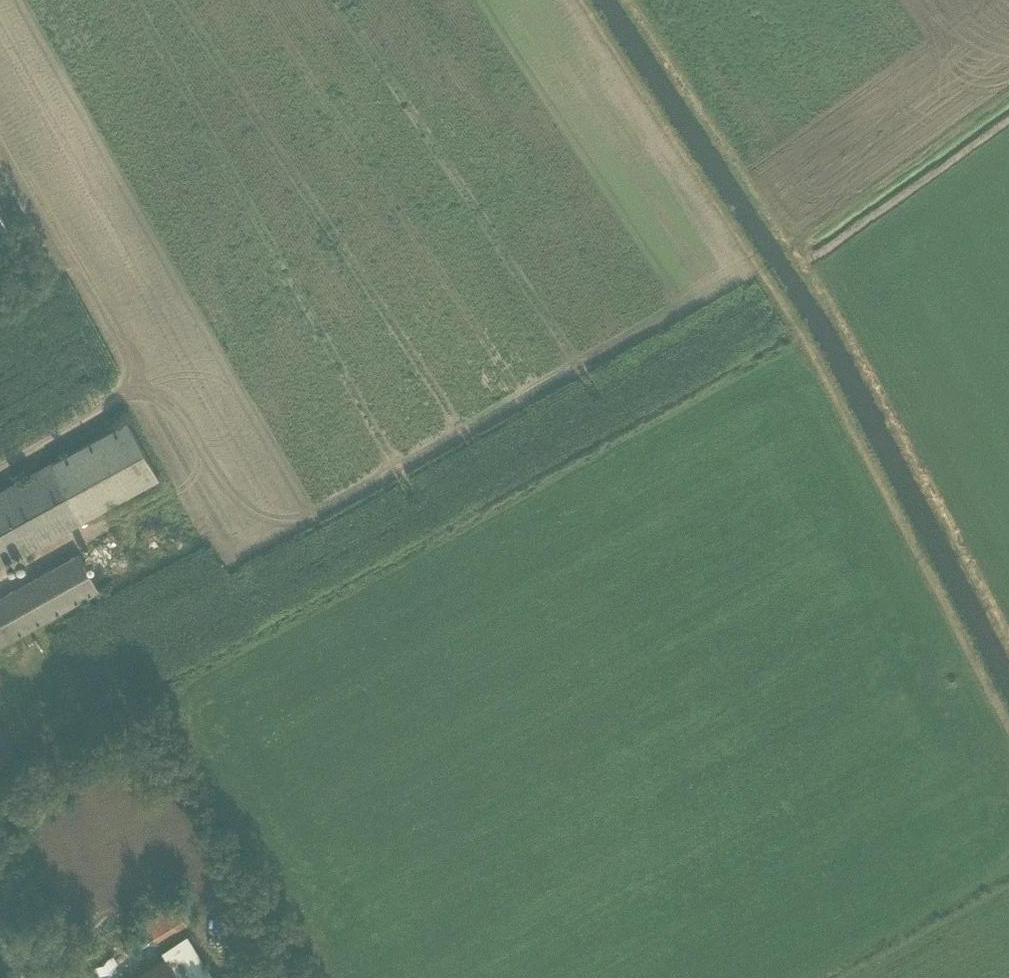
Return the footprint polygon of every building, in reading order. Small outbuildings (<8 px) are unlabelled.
[(86,517),(158,477),(125,420),(54,460),(53,459),(0,489),(0,565),(86,517)] [(97,590),(78,554),(0,597),(0,644),(97,590)] [(0,730),(0,755),(11,749),(0,730)] [(170,897),(140,916),(155,941),(186,923),(185,920),(172,900),(170,897)] [(161,950),(165,958),(169,963),(178,977),(206,977),(211,975),(187,934),(161,950)] [(133,977),(178,977),(169,963),(165,958),(144,971),(133,977)]
